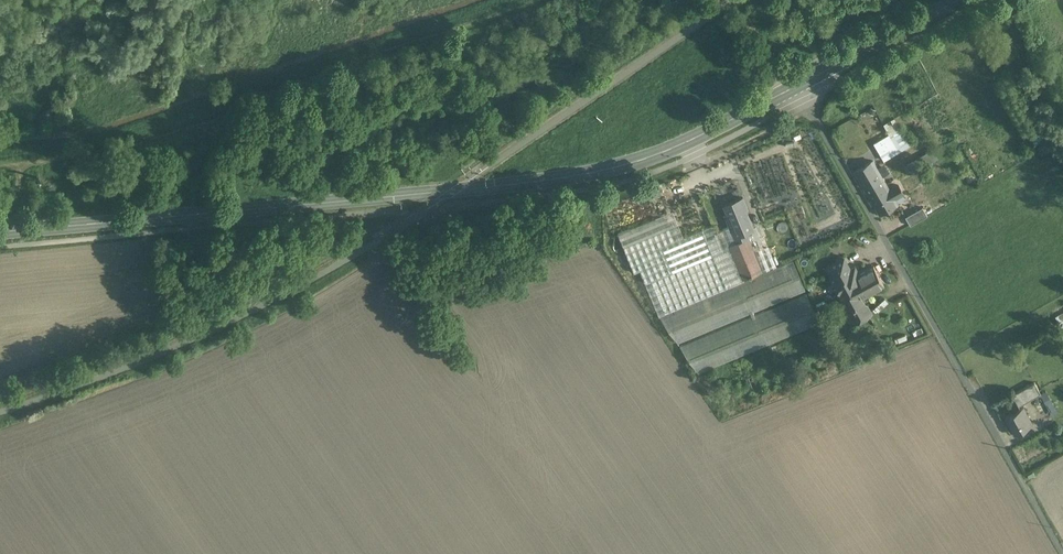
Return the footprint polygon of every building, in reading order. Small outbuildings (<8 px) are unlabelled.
[(889,145),(878,151),(884,161),(899,152),(889,135),(884,138),(889,145)] [(884,138),(873,144),(878,151),(889,145),(884,138)] [(873,162),(855,172),(864,188),(879,215),(898,204),(895,198),(903,193),(898,185),(890,190),(883,178),(882,178),(873,162)] [(743,198),(725,205),(729,215),(726,217),(730,226),(735,237),(746,233),(754,229),(746,210),(748,209),(743,198)] [(922,207),(905,217),(910,226),(927,216),(922,207)] [(713,225),(678,239),(672,226),(624,247),(634,273),(640,271),(659,316),(744,281),(744,279),(730,245),(737,242),(735,237),(730,226),(729,227),(716,233),(713,225)] [(746,233),(735,237),(737,242),(730,245),(744,279),(762,271),(748,238),(746,233)] [(767,245),(755,250),(763,270),(775,265),(767,245)] [(841,259),(827,266),(832,275),(846,267),(841,259)] [(793,261),(659,317),(678,344),(805,291),(793,261)] [(846,267),(832,275),(836,282),(840,280),(848,276),(850,275),(846,267)] [(850,275),(848,276),(851,281),(843,285),(847,293),(855,288),(855,287),(878,274),(874,267),(858,275),(856,272),(850,275)] [(878,274),(855,287),(855,288),(847,293),(852,301),(860,297),(861,299),(885,286),(878,274)] [(848,276),(840,280),(843,285),(851,281),(848,276)] [(852,301),(847,293),(842,296),(849,309),(863,302),(861,299),(860,297),(852,301)] [(680,347),(699,374),(819,323),(807,294),(680,347)] [(863,302),(849,309),(856,322),(870,314),(863,302)] [(751,373),(743,376),(747,387),(755,384),(751,373)] [(1034,383),(1012,395),(1018,406),(1040,394),(1034,383)] [(1048,408),(1054,419),(1062,414),(1062,399),(1048,408)] [(1021,408),(1005,417),(1015,434),(1032,425),(1029,419),(1027,420),(1021,408)]
